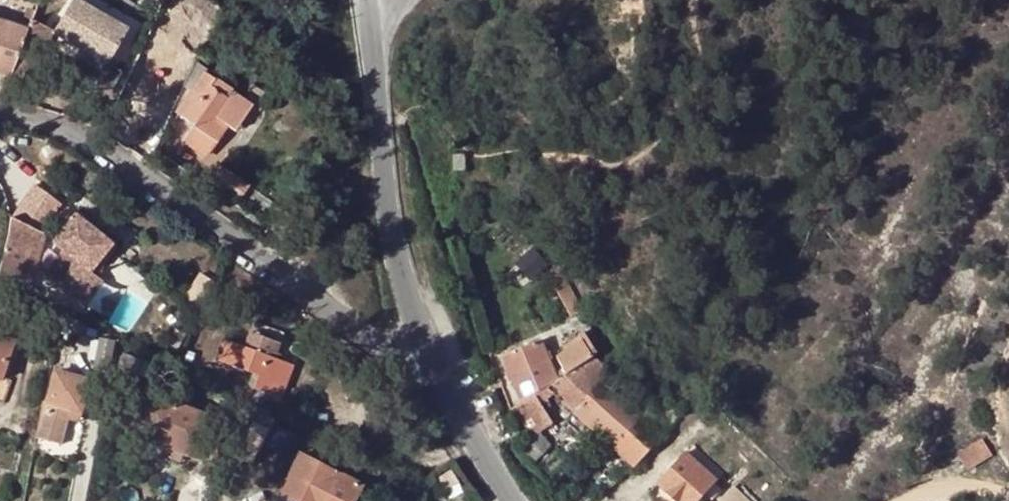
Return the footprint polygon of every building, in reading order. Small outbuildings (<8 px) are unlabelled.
[(29,23),(29,22),(37,4),(21,0),(0,0),(0,14),(29,23)] [(73,1),(54,32),(106,63),(124,31),(73,1)] [(26,30),(29,23),(0,14),(0,20),(26,30)] [(10,77),(12,72),(18,53),(26,30),(0,20),(0,73),(10,77)] [(29,22),(29,23),(26,30),(18,53),(42,63),(54,32),(29,22)] [(157,92),(184,52),(160,35),(133,75),(157,92)] [(18,53),(12,72),(35,81),(42,63),(18,53)] [(196,63),(184,88),(190,91),(202,72),(204,69),(196,63)] [(244,98),(202,72),(190,91),(175,113),(192,126),(184,142),(206,156),(225,127),(242,101),(244,98)] [(263,94),(251,86),(244,96),(257,104),(263,94)] [(252,108),(242,101),(225,127),(236,133),(252,108)] [(464,171),(466,156),(456,155),(455,170),(464,171)] [(11,162),(0,170),(0,178),(14,198),(29,187),(11,162)] [(219,167),(210,182),(238,201),(248,186),(219,167)] [(17,222),(43,234),(50,209),(25,196),(17,222)] [(87,271),(108,244),(110,243),(88,225),(74,215),(51,243),(62,252),(44,275),(81,305),(100,281),(87,271)] [(110,243),(108,244),(118,251),(123,244),(93,219),(88,225),(110,243)] [(43,234),(17,222),(0,277),(0,283),(27,291),(43,234)] [(548,263),(537,251),(524,262),(536,274),(548,263)] [(547,273),(555,288),(566,281),(558,267),(547,273)] [(200,308),(217,282),(204,274),(187,299),(200,308)] [(566,281),(555,288),(571,317),(582,310),(566,281)] [(565,374),(591,357),(595,355),(590,346),(598,342),(590,330),(563,348),(566,352),(555,358),(565,374)] [(11,340),(0,336),(0,380),(11,340)] [(267,394),(281,399),(293,366),(224,340),(216,360),(259,376),(254,389),(267,394)] [(545,388),(557,380),(539,340),(502,357),(522,403),(545,388)] [(106,364),(110,350),(98,347),(95,361),(106,364)] [(135,376),(140,365),(121,357),(117,369),(135,376)] [(612,375),(594,360),(591,357),(565,374),(557,380),(545,388),(552,394),(572,412),(602,379),(605,382),(612,375)] [(56,372),(37,439),(60,446),(70,411),(80,414),(89,382),(56,372)] [(572,412),(634,468),(671,426),(649,406),(641,414),(605,382),(602,379),(572,412)] [(522,403),(510,411),(527,457),(533,464),(550,449),(545,444),(556,435),(551,420),(543,410),(548,406),(544,401),(552,394),(545,388),(522,403)] [(249,392),(245,401),(262,409),(265,399),(249,392)] [(262,409),(288,421),(294,404),(281,399),(267,394),(265,399),(262,409)] [(172,453),(183,456),(198,461),(214,419),(151,397),(136,440),(172,453)] [(253,422),(270,431),(274,422),(238,402),(231,414),(251,425),(253,422)] [(253,464),(270,431),(253,422),(251,425),(236,456),(253,464)] [(990,456),(980,442),(960,454),(969,469),(990,456)] [(182,463),(183,456),(172,453),(171,459),(182,463)] [(361,488),(301,457),(280,495),(291,500),(354,500),(361,488)] [(658,487),(673,500),(696,500),(714,483),(687,457),(658,487)] [(658,487),(652,493),(660,500),(673,500),(658,487)]
